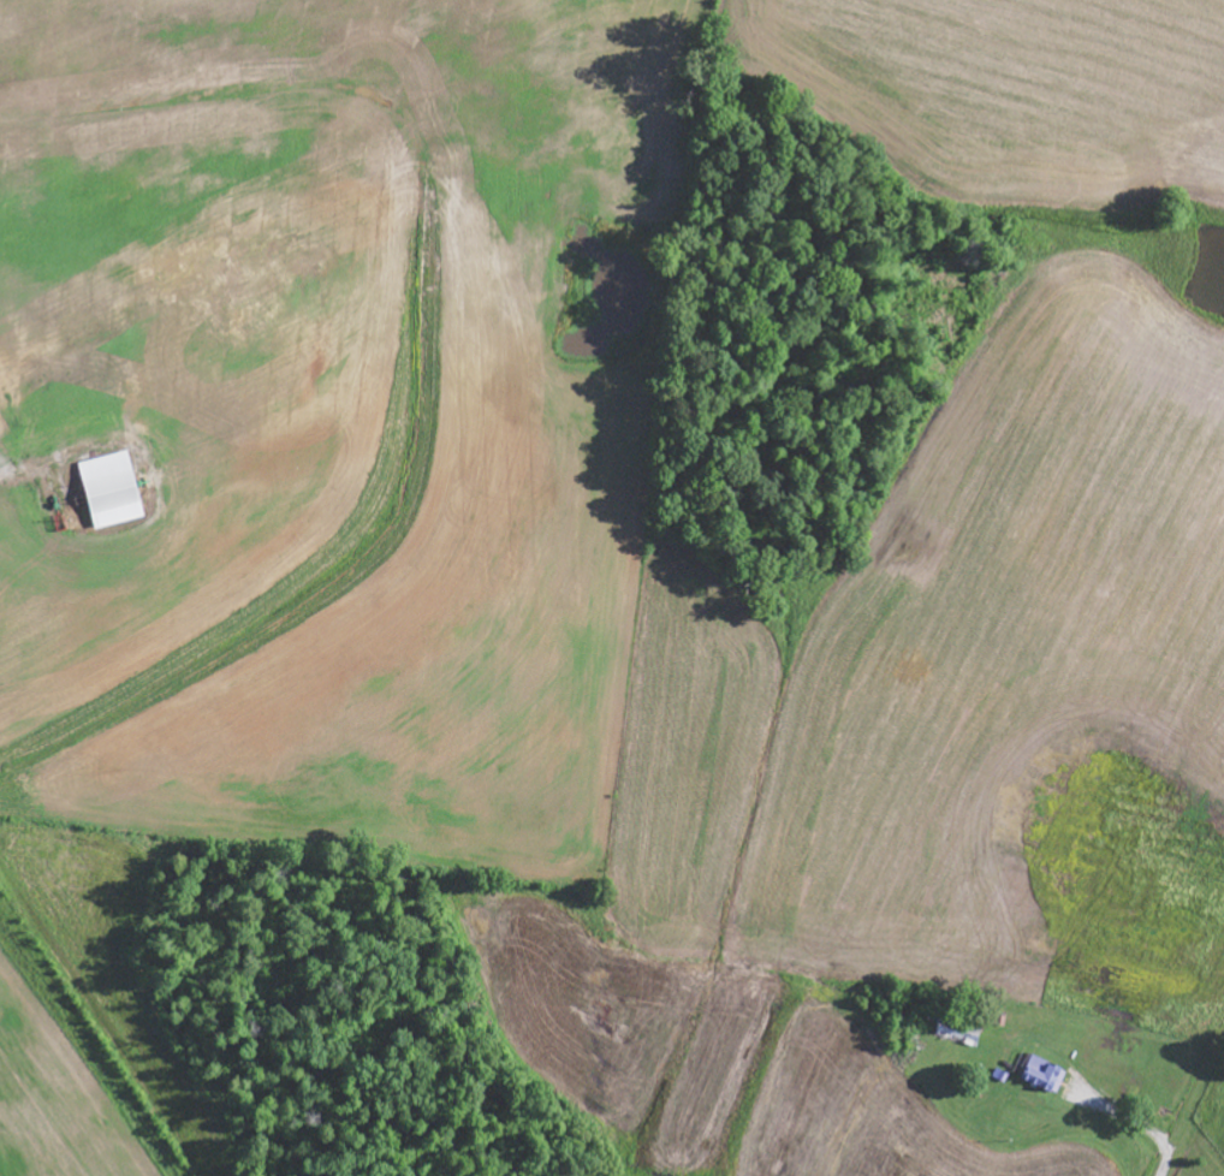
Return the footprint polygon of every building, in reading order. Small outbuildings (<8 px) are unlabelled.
[(80,463),(94,530),(144,520),(131,453),(80,463)] [(983,1027),(942,1018),(938,1037),(979,1047),(983,1027)] [(1023,1044),(1063,1063),(1047,1089),(1012,1074),(1023,1044)] [(993,1061),(1005,1068),(999,1079),(988,1073),(993,1061)]
